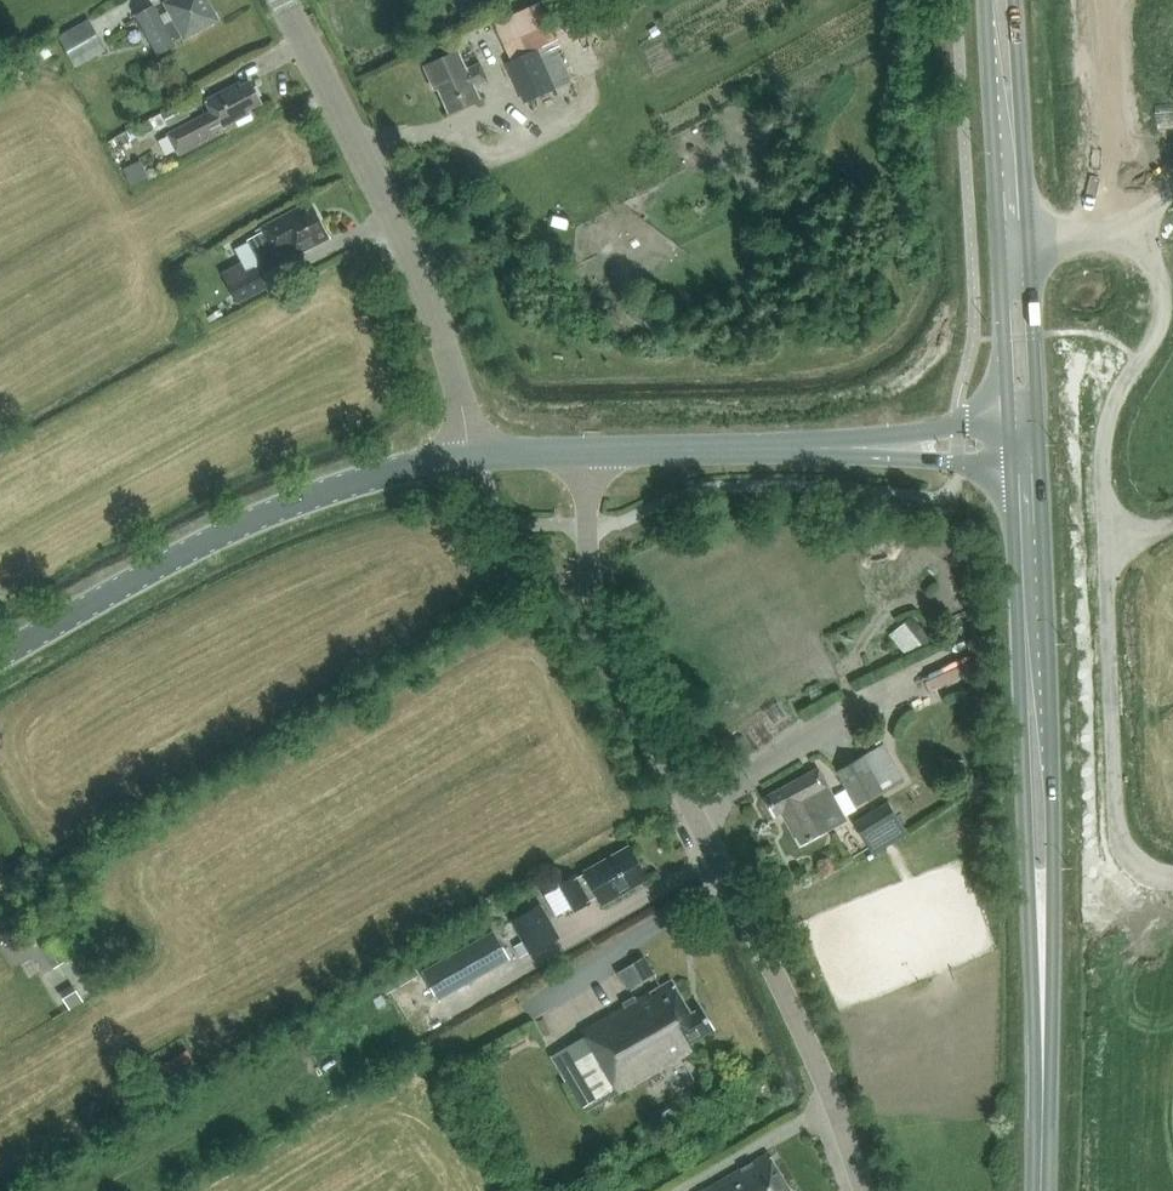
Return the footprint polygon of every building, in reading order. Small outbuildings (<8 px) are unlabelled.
[(216,16),(216,13),(211,4),(208,2),(207,0),(170,0),(169,2),(167,3),(176,19),(165,25),(154,5),(137,14),(159,55),(176,45),(174,41),(185,35),(186,37),(218,20),(216,16)] [(58,34),(74,65),(106,48),(89,18),(58,34)] [(549,48),(547,44),(505,63),(524,103),(572,81),(557,49),(559,48),(557,45),(549,48)] [(474,89),(488,82),(480,65),(466,71),(458,53),(424,68),(431,84),(434,83),(448,114),(479,100),(474,89)] [(211,112),(168,134),(179,156),(223,133),(221,129),(251,114),(248,109),(261,102),(251,83),(242,88),(240,83),(205,101),(211,112)] [(191,115),(185,102),(162,114),(168,127),(191,115)] [(149,120),(135,127),(139,136),(153,129),(149,120)] [(261,264),(277,255),(291,247),(295,255),(329,237),(311,202),(293,212),(292,210),(262,226),(264,232),(248,240),(261,264)] [(236,303),(267,288),(255,265),(245,270),(242,263),(221,273),(236,303)] [(919,614),(896,631),(913,654),(936,637),(919,614)] [(863,756),(838,771),(857,804),(903,778),(883,744),(863,756)] [(776,815),(783,810),(802,845),(846,820),(818,767),(766,797),(776,815)] [(854,823),(873,853),(907,833),(888,802),(854,823)] [(575,909),(589,902),(588,900),(598,894),(603,902),(646,878),(629,848),(586,872),(586,873),(576,878),(575,876),(561,884),(575,909)] [(519,957),(530,951),(558,936),(540,904),(512,919),(524,941),(513,947),(519,957)] [(437,997),(509,957),(493,929),(421,969),(437,997)] [(618,972),(628,989),(654,974),(644,957),(618,972)] [(583,1032),(594,1050),(560,1070),(585,1112),(619,1092),(693,1050),(689,1043),(714,1028),(702,1007),(691,1013),(672,980),(583,1032)] [(59,992),(70,1010),(84,1001),(73,983),(59,992)] [(62,1134),(70,1145),(90,1132),(83,1121),(62,1134)] [(769,1153),(702,1190),(790,1190),(769,1153)]
